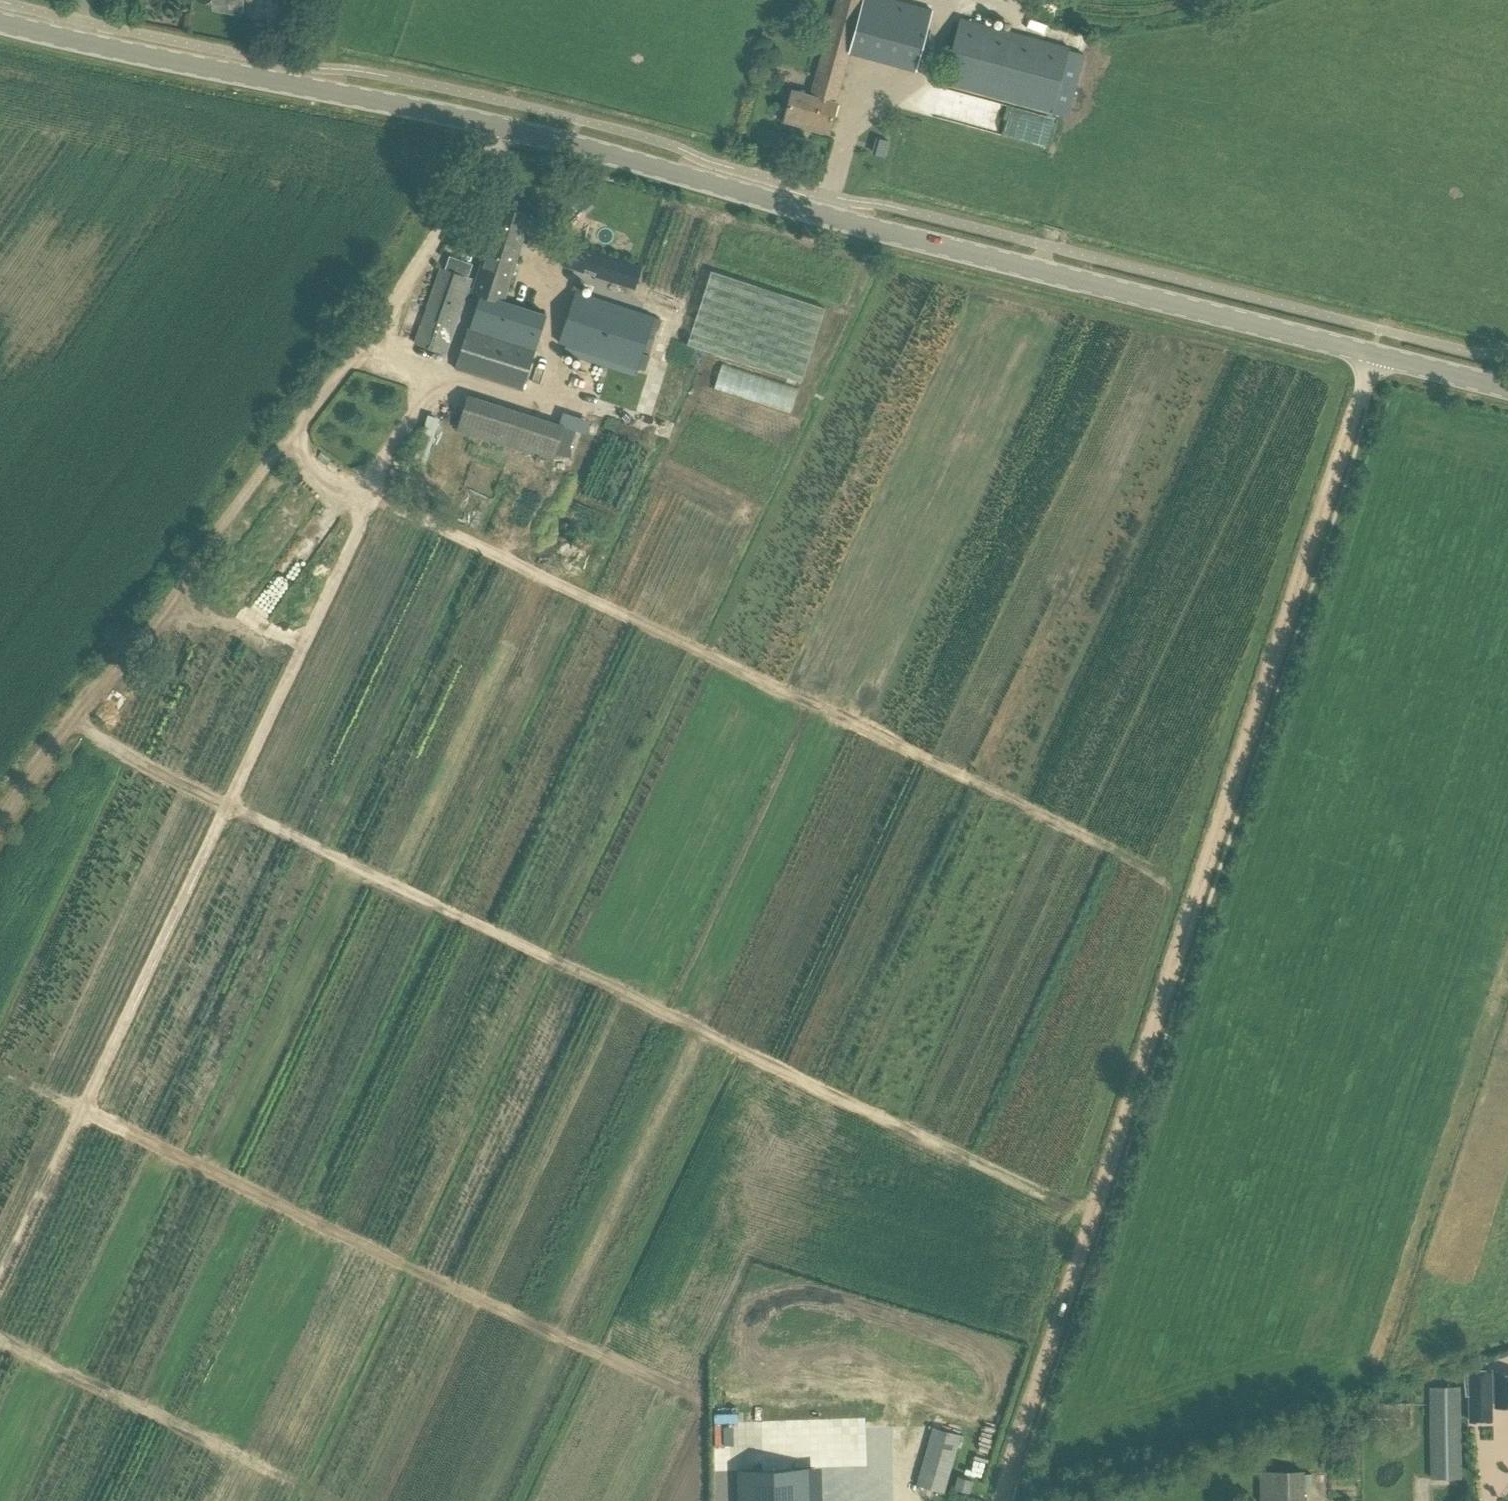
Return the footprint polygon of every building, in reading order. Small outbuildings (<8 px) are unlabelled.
[(213,2),(215,10),(243,15),(246,0),(201,0),(213,2)] [(809,93),(839,102),(849,52),(863,0),(836,0),(809,93)] [(849,52),(916,70),(933,8),(902,0),(863,0),(849,52)] [(961,16),(942,83),(1052,113),(1070,46),(961,16)] [(793,89),(784,120),(830,133),(839,102),(809,93),(793,89)] [(879,139),(875,154),(884,157),(889,141),(879,139)] [(498,204),(472,291),(481,294),(481,291),(506,298),(531,214),(498,204)] [(568,256),(565,265),(634,288),(642,265),(639,264),(618,257),(573,242),(573,243),(568,256)] [(441,268),(416,342),(446,353),(471,279),(441,268)] [(709,271),(685,345),(799,382),(823,308),(709,271)] [(576,289),(558,342),(638,369),(656,316),(576,289)] [(549,313),(482,292),(458,368),(525,389),(549,313)] [(798,389),(722,364),(715,386),(791,412),(798,389)] [(468,396),(457,430),(553,461),(564,427),(468,396)] [(1469,1395),(1469,1420),(1491,1420),(1490,1366),(1467,1367),(1467,1372),(1462,1372),(1465,1395),(1469,1395)] [(1495,1375),(1496,1406),(1507,1405),(1507,1375),(1495,1375)] [(1461,1385),(1429,1386),(1431,1480),(1463,1479),(1461,1385)] [(1410,1401),(1366,1401),(1366,1426),(1410,1425),(1410,1401)] [(933,1426),(916,1483),(944,1492),(961,1435),(933,1426)] [(858,1460),(815,1461),(816,1500),(859,1500),(858,1460)] [(807,1468),(739,1470),(740,1500),(808,1500),(807,1468)] [(1262,1473),(1262,1500),(1304,1500),(1304,1473),(1262,1473)] [(958,1475),(955,1487),(970,1492),(974,1480),(958,1475)]
